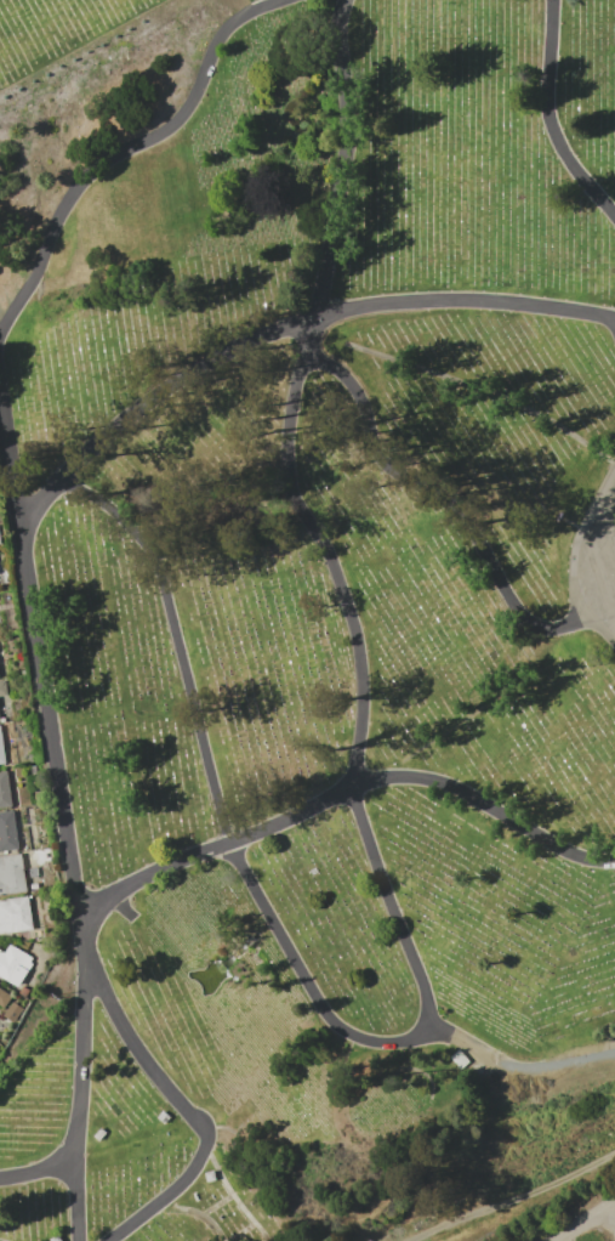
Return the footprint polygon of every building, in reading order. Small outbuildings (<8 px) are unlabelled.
[(10,805),(5,769),(0,770),(0,807),(10,805)] [(0,812),(0,851),(17,849),(13,811),(0,812)] [(21,855),(0,856),(0,894),(23,893),(21,855)] [(26,896),(0,899),(0,934),(31,929),(26,896)] [(0,950),(0,977),(19,985),(32,957),(7,945),(4,952),(0,950)] [(3,1008),(11,995),(0,988),(0,1006),(3,1008)] [(465,1054),(471,1067),(460,1072),(455,1059),(465,1054)]
